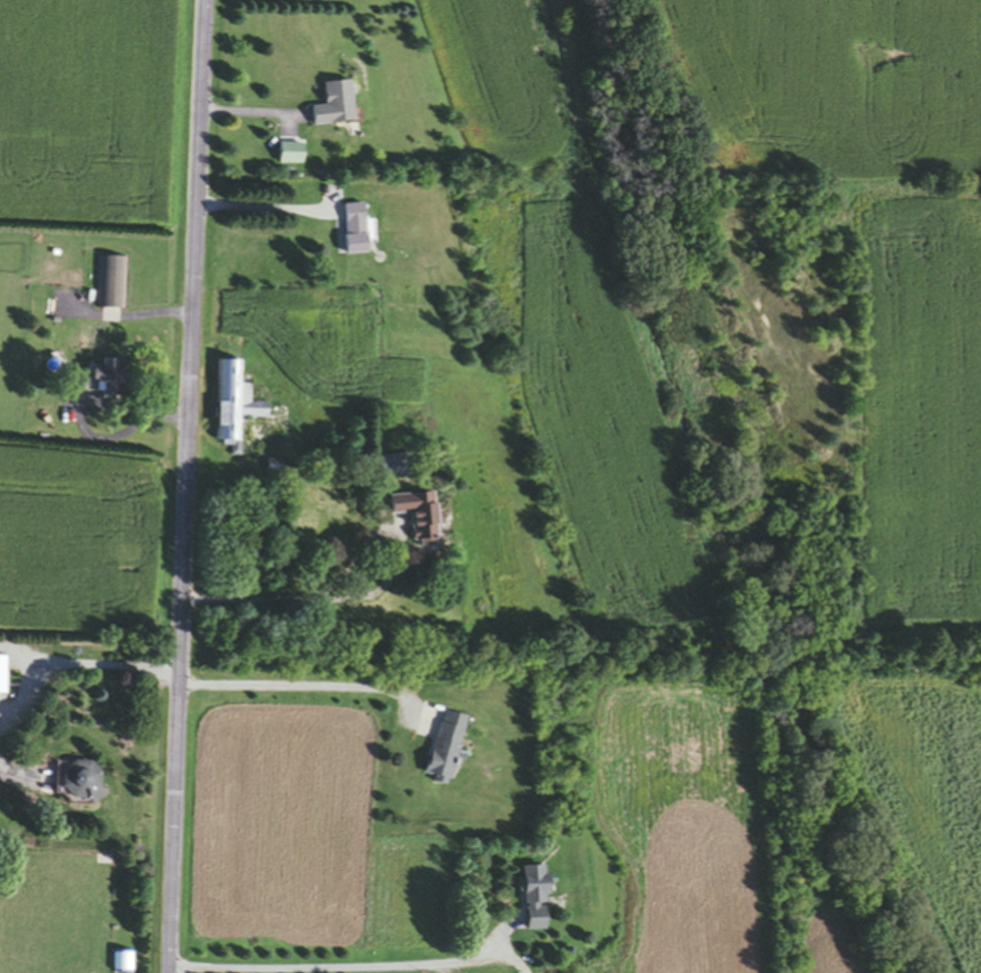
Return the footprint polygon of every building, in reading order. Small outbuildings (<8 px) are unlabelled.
[(314,108),(316,126),(357,122),(353,83),(328,85),(330,106),(314,108)] [(282,166),(306,166),(306,144),(282,144),(282,166)] [(347,205),(350,236),(347,236),(348,255),(371,253),(366,203),(347,205)] [(98,310),(126,311),(127,259),(98,258),(98,310)] [(102,398),(124,398),(124,362),(103,362),(103,367),(89,367),(89,375),(79,376),(79,394),(102,394),(102,398)] [(242,363),(218,363),(219,447),(233,447),(233,458),(241,458),(241,420),(269,420),(269,404),(251,404),(251,387),(242,387),(242,363)] [(414,516),(415,548),(441,547),(439,496),(393,498),(394,517),(414,516)] [(467,720),(441,714),(429,777),(436,778),(435,785),(453,789),(467,720)] [(99,804),(101,767),(65,765),(63,803),(99,804)] [(525,866),(527,925),(547,924),(546,893),(552,892),(551,875),(547,875),(547,865),(525,866)]
